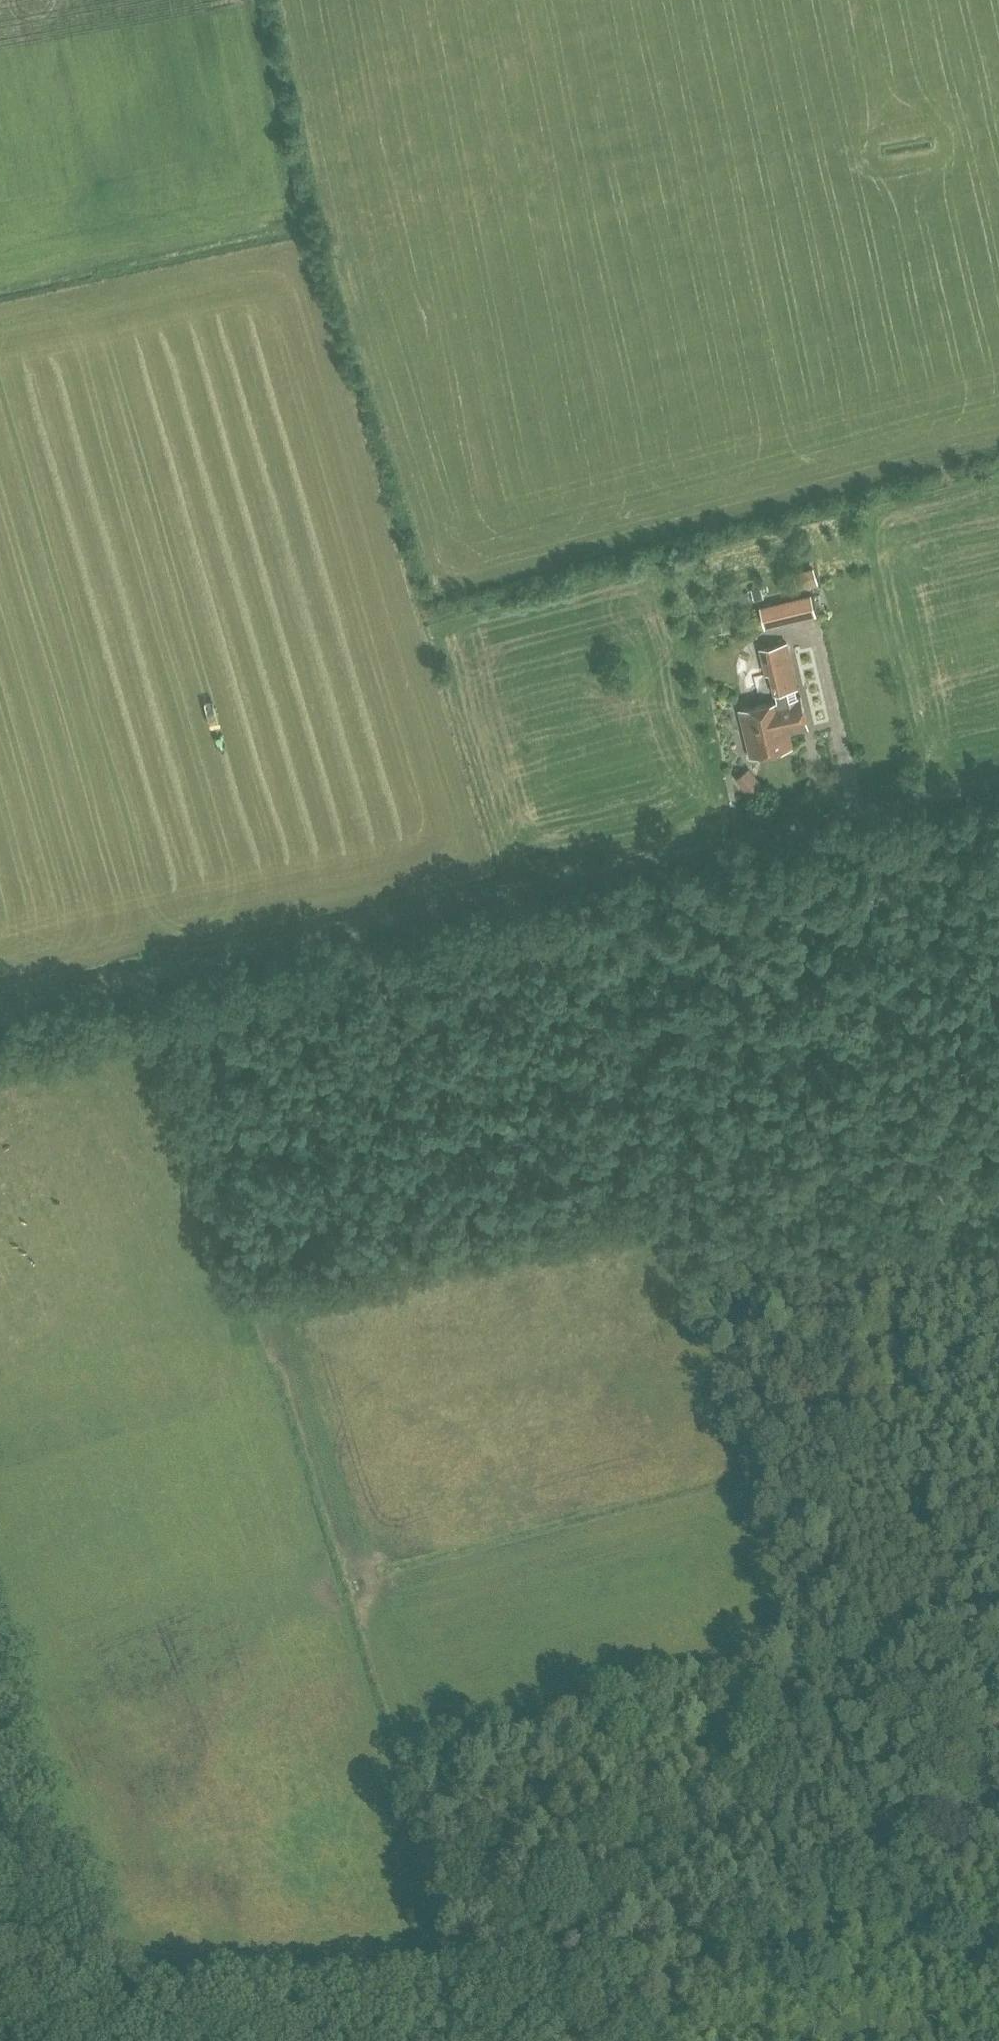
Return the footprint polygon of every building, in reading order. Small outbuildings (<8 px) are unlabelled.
[(824,572),(805,574),(807,588),(826,586),(824,572)] [(798,609),(801,623),(826,617),(823,603),(798,609)] [(778,700),(740,709),(751,756),(792,747),(787,725),(792,723),(794,730),(808,727),(801,696),(797,697),(795,688),(797,688),(787,641),(761,648),(767,673),(771,672),(775,693),(776,692),(778,700)]
